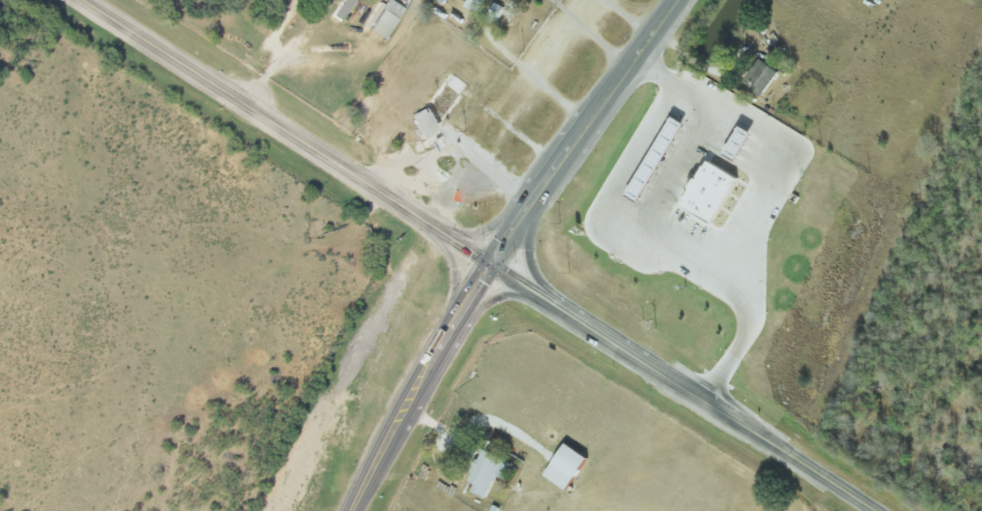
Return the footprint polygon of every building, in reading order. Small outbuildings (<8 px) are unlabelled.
[(356,0),(344,0),(335,18),(344,23),(356,0)] [(489,0),(470,0),(466,6),(482,14),(489,0)] [(385,5),(379,2),(366,24),(372,28),(385,5)] [(372,31),(388,39),(402,12),(386,4),(372,31)] [(752,90),(763,98),(782,73),(764,60),(750,79),(756,84),(752,90)] [(445,127),(435,109),(427,113),(425,109),(410,117),(423,140),(445,127)] [(631,194),(677,117),(690,125),(643,202),(631,194)] [(713,162),(742,179),(716,223),(685,207),(713,162)] [(462,453),(476,460),(483,446),(468,439),(462,453)] [(549,477),(571,491),(592,459),(570,444),(549,477)] [(473,493),(488,499),(497,478),(505,481),(513,463),(483,450),(470,482),(476,484),(473,493)]
